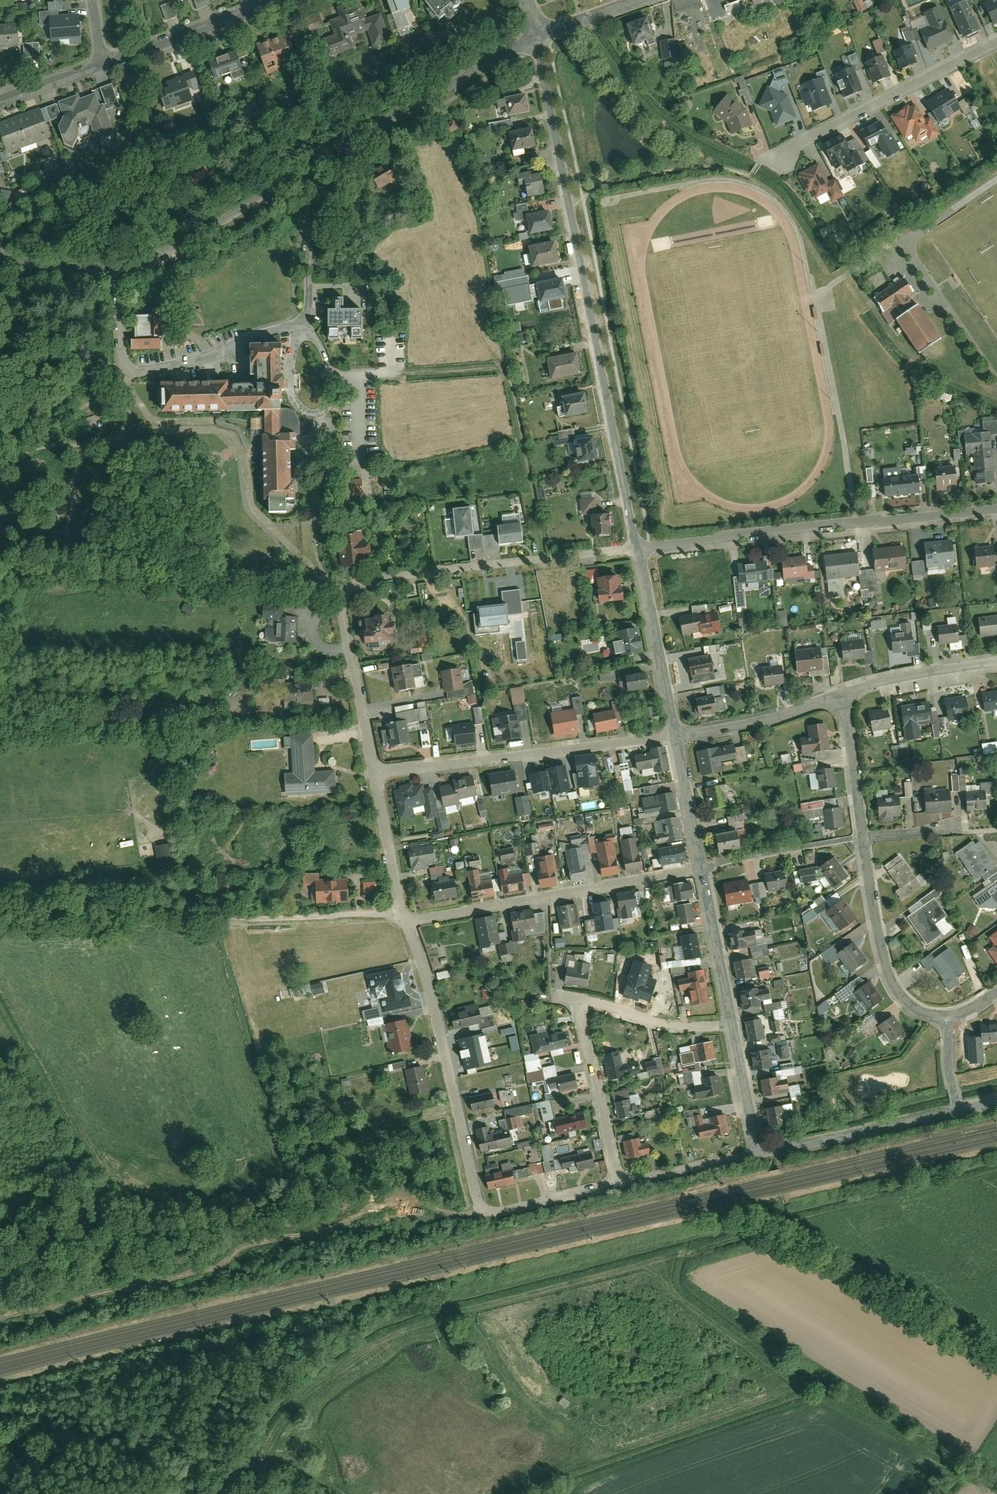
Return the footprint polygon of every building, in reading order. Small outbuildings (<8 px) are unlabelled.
[(22,10),(33,9),(32,0),(22,0),(22,10)] [(334,0),(338,10),(327,14),(332,28),(319,33),(325,50),(351,41),(347,31),(366,25),(371,39),(388,33),(378,6),(362,11),(358,0),(335,0),(334,0)] [(384,9),(389,24),(406,18),(402,7),(409,4),(408,0),(387,0),(389,7),(384,9)] [(439,18),(445,13),(449,18),(458,11),(454,6),(456,5),(458,6),(461,4),(461,2),(460,0),(425,0),(439,18)] [(671,10),(681,38),(702,30),(717,72),(780,49),(776,38),(800,29),(789,0),(698,0),(671,10)] [(866,8),(862,0),(853,0),(851,1),(857,12),(866,8)] [(969,11),(974,8),(970,0),(962,0),(964,4),(966,3),(969,11)] [(992,26),(996,24),(996,0),(995,0),(982,6),(992,26)] [(163,5),(169,20),(181,16),(176,1),(163,5)] [(949,10),(962,39),(978,33),(969,11),(966,3),(964,4),(949,10)] [(929,51),(953,41),(939,8),(924,15),(929,28),(921,32),(924,40),(929,51)] [(77,9),(48,10),(49,34),(78,33),(77,9)] [(645,12),(623,20),(631,41),(653,33),(645,12)] [(903,42),(914,39),(911,29),(924,25),(922,17),(908,20),(910,29),(901,31),(903,42)] [(0,19),(0,41),(18,40),(16,18),(0,19)] [(276,29),(253,37),(265,69),(296,57),(289,37),(299,34),(294,19),(275,26),(276,29)] [(917,42),(924,40),(921,32),(919,27),(912,30),(917,42)] [(674,38),(664,39),(665,57),(675,57),(674,38)] [(872,44),(877,56),(887,52),(882,40),(872,44)] [(28,57),(44,56),(43,42),(27,43),(28,57)] [(900,71),(916,64),(909,47),(893,53),(900,71)] [(245,78),(235,52),(208,62),(215,83),(231,77),(233,82),(245,78)] [(849,57),(853,69),(854,73),(862,70),(856,55),(849,57)] [(872,85),(890,78),(881,57),(864,64),(872,85)] [(167,82),(157,85),(164,104),(189,94),(186,84),(197,80),(191,65),(165,75),(167,82)] [(774,78),(769,89),(779,93),(782,87),(789,85),(783,68),(772,72),(774,78)] [(853,69),(835,76),(844,99),(862,93),(854,73),(853,69)] [(816,75),(818,81),(821,80),(825,91),(831,88),(825,72),(816,75)] [(734,78),(738,89),(745,87),(741,76),(734,78)] [(818,81),(803,86),(806,94),(801,96),(805,108),(811,106),(813,112),(831,106),(825,91),(821,80),(818,81)] [(88,116),(94,133),(112,127),(101,98),(97,99),(93,87),(77,93),(76,89),(55,96),(59,109),(54,122),(61,139),(69,142),(75,130),(80,131),(83,130),(85,128),(87,125),(87,122),(86,117),(88,116)] [(767,88),(758,107),(770,113),(776,128),(796,121),(788,97),(779,93),(769,89),(767,88)] [(746,108),(753,105),(747,89),(737,92),(740,98),(743,97),(746,108)] [(948,90),(926,104),(938,124),(961,111),(957,104),(948,90)] [(523,91),(494,97),(495,105),(503,104),(505,111),(526,107),(523,91)] [(267,94),(251,100),(254,110),(271,105),(267,94)] [(731,135),(752,129),(747,111),(726,96),(714,114),(727,124),(731,135)] [(964,100),(957,104),(961,111),(964,117),(972,112),(964,100)] [(4,145),(46,130),(36,102),(0,116),(0,133),(4,145)] [(912,105),(891,118),(905,141),(912,137),(916,144),(922,141),(919,136),(925,133),(931,142),(939,136),(929,119),(926,122),(916,106),(913,108),(912,105)] [(499,127),(511,125),(509,114),(496,116),(499,127)] [(881,120),(860,133),(870,150),(876,146),(885,161),(900,152),(881,120)] [(456,121),(443,124),(445,132),(458,129),(456,121)] [(529,125),(507,128),(512,153),(521,151),(522,151),(521,142),(532,141),(529,125)] [(841,137),(822,147),(835,173),(844,168),(846,174),(862,166),(861,165),(856,154),(851,157),(845,144),(841,137)] [(856,139),(845,144),(851,157),(856,154),(861,165),(869,161),(856,139)] [(534,149),(522,151),(521,151),(523,163),(532,162),(537,161),(534,149)] [(370,173),(379,187),(397,177),(389,162),(370,173)] [(528,170),(533,169),(532,162),(523,163),(515,165),(516,169),(528,167),(528,170)] [(828,182),(819,164),(797,175),(807,194),(811,192),(815,200),(827,194),(831,203),(844,197),(834,179),(828,182)] [(542,190),(538,169),(533,169),(528,170),(528,167),(516,169),(514,170),(515,174),(522,173),(526,193),(542,190)] [(30,190),(16,194),(17,199),(31,196),(30,190)] [(525,211),(527,210),(525,201),(512,203),(515,218),(526,216),(525,211)] [(527,210),(525,211),(526,216),(528,230),(550,225),(546,207),(527,210)] [(551,238),(527,242),(530,261),(554,256),(551,238)] [(903,270),(870,292),(881,307),(889,301),(897,313),(893,316),(917,351),(941,335),(916,299),(913,301),(906,291),(914,286),(903,270)] [(504,287),(528,281),(526,274),(502,279),(504,287)] [(558,275),(528,281),(530,293),(537,291),(539,299),(563,294),(558,275)] [(506,298),(530,293),(528,281),(504,287),(506,298)] [(328,310),(328,339),(339,339),(339,332),(352,332),(352,339),(363,339),(362,310),(344,310),(344,297),(332,297),(332,310),(328,310)] [(153,314),(135,315),(136,337),(131,337),(132,349),(162,348),(161,337),(165,337),(164,309),(153,310),(153,314)] [(502,324),(504,333),(519,330),(517,322),(502,324)] [(160,383),(160,413),(265,410),(266,433),(261,433),(263,500),(292,499),(291,451),(296,451),(295,433),(300,432),(300,421),(299,416),(297,412),(294,409),(288,407),(282,407),(281,344),(249,344),(249,376),(256,375),(256,388),(227,388),(227,381),(160,383)] [(573,350),(546,355),(550,376),(577,370),(573,350)] [(581,391),(560,395),(562,403),(555,404),(557,415),(585,409),(581,391)] [(558,437),(573,434),(572,427),(556,430),(558,437)] [(971,449),(974,477),(992,475),(987,427),(959,429),(961,450),(971,449)] [(574,437),(573,434),(558,437),(553,438),(554,444),(574,440),(574,437)] [(591,434),(574,437),(574,440),(577,456),(594,453),(591,434)] [(954,461),(931,463),(934,484),(956,482),(954,461)] [(918,470),(883,473),(884,485),(884,491),(919,488),(919,482),(918,470)] [(866,497),(873,496),(871,484),(865,485),(866,497)] [(351,495),(369,494),(368,486),(350,487),(351,495)] [(592,496),(580,498),(581,510),(594,509),(592,496)] [(468,535),(473,534),(470,506),(452,508),(453,517),(456,535),(456,536),(468,535)] [(592,512),(594,531),(606,530),(605,522),(607,522),(606,511),(592,512)] [(447,536),(456,535),(453,517),(445,518),(447,536)] [(498,525),(499,533),(500,544),(523,541),(521,522),(498,525)] [(361,528),(338,530),(342,567),(364,565),(362,550),(369,549),(368,538),(362,538),(361,528)] [(485,548),(483,535),(483,533),(473,534),(468,535),(470,550),(485,548)] [(499,533),(483,535),(485,548),(485,552),(501,550),(500,544),(499,533)] [(950,534),(921,537),(924,562),(952,560),(950,534)] [(991,540),(972,542),(974,561),(993,559),(991,540)] [(903,541),(871,544),(873,568),(905,565),(903,541)] [(856,546),(824,550),(828,591),(842,589),(841,573),(859,571),(856,546)] [(804,551),(780,554),(782,573),(806,570),(804,551)] [(765,555),(737,559),(739,579),(767,576),(765,555)] [(620,575),(598,577),(599,589),(597,589),(599,602),(623,599),(620,575)] [(762,596),(771,594),(767,579),(759,581),(762,596)] [(502,591),(504,604),(506,604),(507,614),(522,613),(520,589),(502,591)] [(266,625),(265,640),(295,642),(296,616),(283,615),(283,603),(265,602),(264,615),(277,615),(276,626),(266,625)] [(194,614),(196,606),(186,603),(184,611),(194,614)] [(311,605),(283,603),(283,615),(296,616),(311,617),(311,605)] [(691,604),(691,611),(708,610),(708,603),(691,604)] [(507,614),(506,604),(504,604),(477,608),(478,613),(474,613),(476,634),(501,631),(500,625),(508,624),(507,614)] [(373,614),(357,614),(357,631),(362,631),(362,640),(389,639),(388,633),(393,633),(392,618),(387,619),(386,609),(373,610),(373,614)] [(777,625),(787,625),(786,610),(777,610),(777,625)] [(696,612),(678,616),(681,634),(692,632),(693,637),(701,636),(700,633),(719,629),(715,611),(697,614),(696,612)] [(977,616),(979,636),(996,634),(996,614),(977,616)] [(869,619),(870,628),(883,627),(882,618),(869,619)] [(901,630),(889,631),(891,651),(904,650),(912,649),(911,642),(909,619),(900,620),(901,630)] [(955,622),(936,625),(938,642),(948,641),(949,650),(961,648),(961,645),(960,638),(957,639),(957,634),(955,622)] [(642,652),(638,628),(616,632),(618,641),(613,642),(615,654),(620,654),(620,656),(642,652)] [(960,638),(961,645),(968,644),(967,633),(957,634),(957,639),(960,638)] [(861,638),(840,639),(841,659),(863,657),(862,650),(861,638)] [(525,641),(516,642),(518,660),(527,659),(525,641)] [(917,641),(911,642),(912,649),(904,650),(905,656),(919,655),(917,641)] [(702,645),(703,652),(718,650),(717,643),(702,645)] [(819,646),(793,649),(796,671),(807,670),(808,675),(822,673),(820,655),(819,646)] [(870,649),(862,650),(863,657),(864,664),(872,663),(870,649)] [(419,654),(421,661),(431,659),(430,652),(419,654)] [(687,657),(690,675),(698,674),(699,680),(711,678),(709,671),(712,670),(709,653),(687,657)] [(826,654),(820,655),(822,673),(828,672),(826,654)] [(411,664),(391,667),(395,691),(415,688),(413,676),(422,675),(420,664),(411,665),(411,664)] [(780,664),(761,666),(763,685),(782,682),(781,676),(780,664)] [(461,668),(442,671),(445,691),(447,691),(464,688),(463,685),(461,668)] [(601,681),(616,679),(614,670),(599,673),(601,681)] [(627,691),(647,689),(644,672),(619,676),(621,689),(627,688),(627,691)] [(312,680),(283,681),(284,707),(297,707),(297,701),(313,701),(312,680)] [(472,680),(463,685),(464,688),(447,691),(448,697),(475,693),(472,680)] [(514,713),(516,721),(527,719),(520,685),(509,687),(514,713)] [(705,687),(706,695),(712,694),(718,693),(717,685),(705,687)] [(981,691),(984,710),(996,707),(996,688),(981,691)] [(464,696),(467,704),(476,702),(474,693),(464,696)] [(706,695),(693,697),(696,713),(724,708),(721,694),(712,696),(712,694),(706,695)] [(964,694),(943,697),(946,716),(967,713),(964,694)] [(573,707),(574,714),(582,713),(579,695),(570,697),(572,707),(573,707)] [(612,708),(615,721),(621,720),(616,698),(609,700),(611,708),(612,708)] [(928,700),(899,704),(904,736),(919,734),(917,723),(930,721),(932,721),(931,718),(928,700)] [(887,706),(867,710),(871,730),(890,726),(887,706)] [(390,746),(411,743),(408,723),(428,720),(426,707),(395,712),(397,723),(386,724),(387,729),(383,730),(384,741),(389,740),(390,746)] [(473,723),(483,722),(481,707),(471,709),(473,723)] [(572,707),(547,712),(552,736),(577,731),(574,714),(573,707),(572,707)] [(615,721),(612,708),(611,708),(591,712),(595,731),(616,727),(615,721)] [(514,713),(490,717),(494,741),(519,737),(516,721),(514,713)] [(943,716),(937,717),(939,732),(945,731),(943,716)] [(937,717),(931,718),(932,721),(930,721),(933,737),(940,736),(939,732),(937,717)] [(471,721),(451,724),(454,744),(474,741),(471,721)] [(825,722),(808,724),(809,738),(797,740),(798,753),(799,753),(814,752),(828,750),(825,722)] [(312,733),(284,735),(285,745),(292,745),(294,772),(285,772),(287,794),(337,790),(336,769),(315,770),(312,733)] [(270,747),(269,740),(253,741),(253,748),(270,747)] [(980,743),(981,754),(996,752),(996,741),(980,743)] [(731,742),(695,749),(700,775),(719,771),(717,760),(731,758),(734,757),(732,746),(731,742)] [(742,744),(732,746),(734,757),(731,758),(732,762),(745,759),(742,744)] [(651,753),(635,756),(638,769),(654,766),(655,772),(670,770),(665,746),(650,749),(651,753)] [(816,760),(814,752),(799,753),(801,762),(816,760)] [(595,753),(574,755),(578,787),(599,784),(595,753)] [(616,754),(620,790),(628,789),(623,753),(616,754)] [(781,764),(789,762),(787,754),(780,755),(781,764)] [(604,761),(604,772),(612,771),(611,760),(604,761)] [(814,766),(817,766),(816,760),(801,762),(802,769),(814,768),(814,766)] [(817,766),(814,766),(814,768),(817,789),(837,787),(834,764),(817,766)] [(565,765),(548,769),(549,771),(552,788),(553,793),(570,790),(565,765)] [(511,768),(486,773),(490,796),(516,791),(511,768)] [(552,788),(549,771),(533,774),(536,791),(552,788)] [(722,774),(724,784),(737,782),(736,772),(722,774)] [(964,774),(949,775),(950,790),(965,789),(964,774)] [(438,789),(443,806),(458,802),(457,798),(475,794),(470,775),(451,780),(453,785),(438,789)] [(903,781),(904,796),(911,796),(910,780),(903,781)] [(964,791),(966,809),(986,808),(985,794),(993,793),(992,780),(979,781),(979,790),(964,791)] [(400,790),(395,791),(400,818),(414,815),(413,808),(423,806),(426,820),(437,818),(439,818),(438,812),(433,787),(424,788),(423,784),(412,786),(412,784),(399,787),(400,790)] [(660,784),(643,787),(645,795),(661,792),(660,784)] [(705,788),(708,809),(727,806),(723,785),(705,788)] [(922,789),(924,813),(950,811),(948,787),(922,789)] [(662,814),(678,811),(675,791),(658,794),(660,802),(644,804),(645,812),(661,809),(662,814)] [(527,794),(514,796),(517,815),(530,813),(527,794)] [(878,820),(892,819),(892,815),(898,814),(896,794),(876,796),(878,820)] [(481,795),(475,796),(479,817),(486,816),(481,795)] [(822,807),(835,806),(834,797),(821,799),(822,807)] [(595,800),(582,803),(583,810),(597,807),(595,800)] [(835,806),(822,807),(825,829),(842,827),(840,805),(835,806)] [(446,811),(438,812),(439,818),(437,818),(438,825),(448,822),(446,811)] [(738,821),(746,821),(745,814),(725,815),(726,828),(738,827),(738,821)] [(656,845),(683,840),(679,817),(662,820),(664,833),(654,835),(656,845)] [(714,834),(717,853),(739,849),(735,830),(714,834)] [(596,851),(601,875),(617,872),(611,842),(615,841),(613,831),(604,833),(605,836),(594,838),(596,851)] [(569,836),(570,844),(581,841),(579,833),(569,836)] [(588,852),(596,851),(594,838),(593,835),(585,836),(588,852)] [(635,837),(619,840),(624,872),(640,869),(635,837)] [(523,843),(526,856),(539,853),(537,840),(523,843)] [(971,840),(955,851),(974,878),(980,873),(994,863),(978,840),(974,843),(971,840)] [(173,841),(156,845),(159,863),(176,859),(173,841)] [(658,848),(661,866),(686,861),(683,844),(658,848)] [(433,845),(408,850),(412,871),(429,867),(429,863),(436,862),(433,845)] [(563,848),(570,880),(585,877),(579,845),(563,848)] [(497,849),(500,861),(514,858),(512,847),(497,849)] [(536,876),(538,887),(555,884),(553,874),(557,873),(552,852),(535,856),(540,875),(536,876)] [(847,876),(832,854),(816,865),(823,875),(831,887),(847,876)] [(888,869),(901,859),(897,854),(884,864),(888,869)] [(466,857),(468,866),(479,864),(477,855),(466,857)] [(888,869),(887,869),(898,886),(894,889),(901,899),(921,885),(902,859),(901,859),(888,869)] [(980,873),(984,879),(986,877),(996,870),(996,867),(994,863),(980,873)] [(823,875),(816,865),(795,868),(796,880),(816,877),(823,875)] [(498,868),(502,893),(523,890),(520,872),(507,874),(506,867),(498,868)] [(477,868),(466,870),(471,898),(493,894),(490,877),(479,879),(477,868)] [(783,869),(763,873),(766,890),(786,886),(783,869)] [(986,877),(990,883),(996,878),(996,870),(986,877)] [(316,878),(319,878),(319,871),(302,871),(302,884),(316,883),(316,878)] [(438,881),(431,883),(434,899),(456,895),(452,879),(450,879),(449,876),(438,879),(438,881)] [(317,901),(349,901),(349,878),(319,878),(316,878),(316,883),(317,901)] [(745,878),(721,883),(726,904),(750,899),(745,878)] [(972,895),(981,908),(996,911),(996,882),(995,880),(972,895)] [(363,881),(364,896),(378,895),(378,881),(363,881)] [(694,898),(690,881),(668,886),(671,902),(694,898)] [(763,881),(756,882),(759,897),(765,896),(763,881)] [(749,883),(752,898),(759,897),(756,882),(749,883)] [(917,899),(922,905),(933,897),(934,898),(941,893),(936,886),(917,899)] [(621,908),(623,918),(632,916),(631,907),(637,906),(634,891),(616,894),(619,909),(621,908)] [(906,915),(925,944),(941,933),(933,922),(945,914),(934,898),(933,897),(922,905),(906,915)] [(855,917),(840,898),(828,907),(822,911),(836,930),(855,917)] [(822,911),(828,907),(824,900),(812,908),(817,915),(822,911)] [(609,901),(591,904),(593,917),(596,932),(613,929),(609,901)] [(575,903),(557,906),(560,928),(579,926),(575,903)] [(692,903),(677,906),(680,925),(695,923),(692,903)] [(531,907),(507,912),(512,941),(525,938),(524,928),(533,926),(535,926),(532,912),(531,907)] [(543,910),(532,912),(535,926),(533,926),(534,932),(544,930),(543,910)] [(473,917),(479,946),(498,942),(492,913),(473,917)] [(596,932),(593,917),(584,919),(586,935),(596,933),(596,932)] [(727,932),(731,949),(748,946),(763,943),(760,928),(741,931),(741,929),(727,932)] [(996,965),(996,928),(987,935),(993,944),(986,949),(996,965)] [(328,932),(330,942),(338,940),(336,931),(328,932)] [(698,933),(682,936),(686,960),(702,957),(698,933)] [(869,958),(853,938),(837,951),(835,952),(838,957),(850,972),(869,958)] [(514,952),(512,941),(496,944),(498,955),(514,952)] [(763,943),(748,946),(751,958),(768,955),(766,942),(763,943)] [(835,952),(837,951),(832,944),(819,952),(827,964),(838,957),(835,952)] [(947,946),(932,956),(929,952),(918,959),(927,971),(934,966),(943,978),(939,981),(947,991),(959,983),(954,975),(963,969),(947,946)] [(617,964),(618,955),(597,953),(596,963),(617,964)] [(733,961),(737,980),(757,975),(754,963),(751,963),(749,958),(733,961)] [(650,964),(633,959),(622,994),(636,999),(637,995),(647,999),(651,985),(644,982),(650,964)] [(575,968),(566,966),(563,981),(585,985),(589,962),(576,960),(575,968)] [(395,967),(368,973),(371,991),(376,990),(378,997),(380,996),(383,1010),(412,1003),(410,993),(406,990),(405,987),(406,985),(406,983),(405,980),(403,978),(402,971),(395,967)] [(705,970),(689,972),(690,979),(680,981),(682,992),(689,991),(691,1004),(709,1002),(706,987),(708,987),(705,970)] [(655,977),(655,988),(669,989),(669,980),(668,974),(662,974),(661,978),(655,977)] [(853,991),(864,983),(858,976),(834,992),(843,1005),(856,996),(853,991)] [(881,997),(868,980),(864,983),(853,991),(856,996),(865,1009),(881,997)] [(301,997),(322,992),(320,981),(298,987),(301,997)] [(758,986),(738,990),(742,1009),(762,1005),(761,1000),(769,998),(767,987),(758,988),(758,986)] [(476,1001),(459,1005),(460,1010),(449,1013),(452,1028),(479,1022),(481,1022),(480,1017),(476,1001)] [(817,1013),(829,1008),(826,1001),(814,1006),(817,1013)] [(380,1006),(362,1010),(364,1019),(366,1019),(383,1015),(380,1006)] [(904,1030),(892,1013),(878,1023),(890,1040),(904,1030)] [(492,1014),(480,1017),(481,1022),(479,1022),(481,1029),(495,1026),(492,1014)] [(384,1023),(383,1015),(366,1019),(368,1026),(384,1023)] [(859,1025),(863,1031),(876,1022),(872,1016),(859,1025)] [(760,1018),(744,1021),(747,1041),(763,1038),(760,1018)] [(407,1019),(387,1023),(391,1041),(386,1042),(389,1054),(416,1048),(411,1025),(408,1025),(407,1019)] [(770,1021),(773,1032),(779,1030),(776,1019),(770,1021)] [(980,1026),(981,1038),(981,1041),(996,1040),(996,1025),(980,1026)] [(546,1030),(529,1034),(533,1052),(533,1053),(536,1052),(549,1049),(561,1047),(567,1045),(563,1030),(546,1034),(546,1030)] [(694,1045),(701,1043),(699,1034),(692,1036),(694,1045)] [(981,1041),(981,1038),(969,1038),(971,1063),(983,1062),(981,1041)] [(716,1059),(713,1041),(701,1043),(694,1045),(693,1045),(694,1051),(682,1053),(684,1064),(696,1062),(716,1059)] [(788,1045),(777,1046),(778,1057),(789,1055),(788,1045)] [(502,1047),(493,1048),(495,1059),(504,1058),(502,1047)] [(561,1047),(549,1049),(550,1055),(563,1053),(561,1047)] [(771,1047),(750,1051),(754,1070),(770,1067),(769,1057),(772,1056),(771,1047)] [(486,1050),(460,1055),(463,1070),(487,1065),(489,1064),(486,1050)] [(618,1050),(602,1053),(607,1079),(639,1073),(636,1059),(620,1063),(618,1050)] [(540,1066),(541,1066),(539,1058),(538,1058),(536,1052),(533,1053),(533,1052),(522,1054),(526,1072),(540,1069),(540,1066)] [(644,1065),(646,1076),(662,1072),(659,1056),(652,1057),(653,1063),(644,1065)] [(392,1069),(406,1066),(405,1060),(391,1063),(392,1069)] [(498,1062),(489,1064),(487,1065),(488,1071),(499,1068),(498,1062)] [(697,1070),(696,1062),(684,1064),(685,1071),(697,1070)] [(425,1073),(423,1064),(404,1069),(410,1095),(430,1091),(426,1073),(425,1073)] [(546,1077),(556,1075),(553,1064),(541,1066),(540,1066),(540,1069),(542,1079),(546,1078),(546,1077)] [(576,1087),(573,1071),(556,1075),(546,1077),(546,1078),(549,1092),(545,1093),(546,1099),(549,1099),(553,1098),(552,1092),(576,1087)] [(722,1094),(719,1075),(703,1078),(704,1085),(695,1086),(697,1098),(722,1094)] [(759,1078),(762,1096),(778,1093),(777,1089),(787,1087),(786,1077),(775,1079),(775,1075),(759,1078)] [(530,1078),(531,1085),(541,1084),(540,1076),(530,1078)] [(611,1091),(616,1117),(631,1114),(630,1112),(639,1110),(637,1102),(629,1104),(626,1088),(611,1091)] [(505,1089),(499,1090),(501,1100),(513,1098),(512,1093),(506,1095),(505,1089)] [(495,1105),(492,1091),(470,1096),(473,1110),(495,1105)] [(553,1116),(549,1099),(546,1099),(537,1101),(542,1120),(553,1118),(552,1116),(553,1116)] [(505,1109),(509,1129),(518,1127),(516,1116),(533,1112),(531,1104),(505,1109)] [(764,1107),(768,1127),(792,1123),(789,1110),(781,1111),(780,1104),(764,1107)] [(695,1116),(697,1125),(704,1124),(701,1108),(689,1110),(690,1116),(695,1116)] [(585,1126),(581,1109),(553,1116),(552,1116),(553,1118),(556,1133),(585,1126)] [(654,1109),(643,1111),(644,1118),(655,1116),(654,1109)] [(730,1133),(726,1114),(709,1118),(711,1124),(698,1127),(700,1139),(730,1133)] [(492,1134),(490,1125),(476,1128),(481,1150),(512,1143),(509,1130),(492,1134)] [(638,1142),(637,1136),(622,1139),(625,1157),(640,1154),(640,1153),(649,1152),(646,1140),(638,1142)] [(590,1149),(558,1156),(561,1168),(566,1166),(567,1171),(594,1165),(590,1149)] [(528,1152),(528,1161),(537,1161),(537,1151),(528,1152)] [(541,1161),(544,1172),(555,1169),(552,1158),(541,1161)] [(516,1169),(517,1176),(530,1174),(528,1166),(516,1169)] [(512,1167),(486,1173),(489,1189),(516,1183),(512,1167)]
